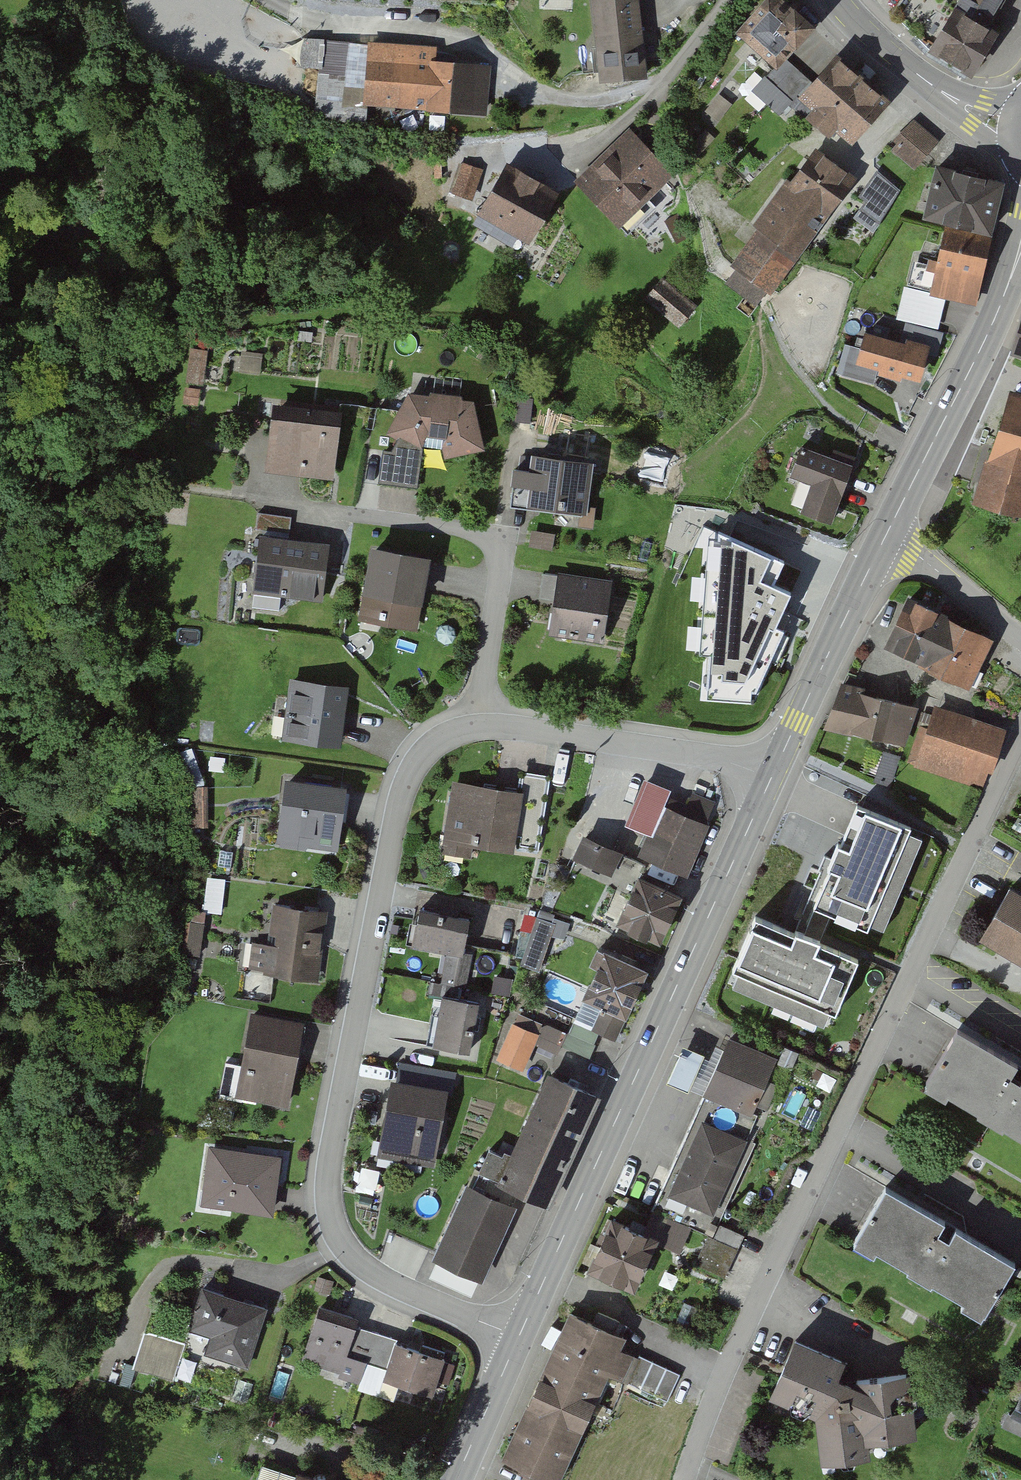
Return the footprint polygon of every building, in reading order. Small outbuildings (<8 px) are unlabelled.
[(600,76),(647,71),(640,0),(591,0),(600,76)] [(735,27),(777,64),(785,55),(814,22),(790,0),(759,0),(735,27)] [(940,49),(987,73),(1008,32),(993,24),(1005,0),(966,0),(940,49)] [(443,49),(313,39),(311,71),(326,72),(322,121),(376,125),(378,108),(493,116),(497,67),(442,63),(443,49)] [(852,141),(891,97),(837,50),(811,78),(798,93),(852,141)] [(799,68),(785,55),(777,64),(767,74),(793,98),(798,93),(811,78),(799,68)] [(793,98),(767,74),(753,89),(780,112),(793,98)] [(732,104),(720,93),(705,110),(717,120),(732,104)] [(897,142),(892,148),(917,171),(943,142),(914,117),(894,140),(897,142)] [(715,138),(706,129),(684,152),(692,160),(715,138)] [(681,181),(637,135),(586,184),(630,230),(681,181)] [(772,290),(857,175),(816,145),(731,260),(736,264),(769,288),(772,290)] [(481,171),(460,164),(450,192),(472,199),(481,171)] [(1001,179),(941,164),(928,214),(988,229),(1001,179)] [(559,197),(508,166),(479,211),(531,243),(559,197)] [(853,215),(874,231),(900,189),(877,169),(858,194),(865,199),(853,215)] [(988,233),(949,225),(948,229),(940,266),(914,261),(909,285),(945,293),(973,299),(988,233)] [(769,288),(736,264),(725,280),(757,303),(769,288)] [(680,326),(698,308),(666,277),(649,295),(680,326)] [(941,310),(945,293),(909,285),(904,284),(896,317),(937,327),(941,310)] [(1010,356),(1020,360),(1020,324),(1010,356)] [(930,346),(865,328),(860,347),(849,344),(840,375),(873,384),(878,367),(921,379),(930,346)] [(474,396),(408,388),(386,432),(397,438),(395,443),(383,442),(379,482),(417,486),(421,446),(443,449),(444,456),(485,447),(474,396)] [(1017,394),(985,504),(1020,514),(1020,395),(1017,394)] [(342,407),(272,399),(264,468),(334,476),(342,407)] [(851,463),(803,446),(792,475),(811,482),(801,509),(830,520),(851,463)] [(539,474),(528,472),(526,487),(536,489),(534,505),(595,513),(601,464),(541,456),(539,474)] [(289,534),(292,515),(257,511),(255,530),(260,531),(289,534)] [(720,538),(703,527),(642,661),(709,694),(752,699),(784,629),(774,624),(790,588),(773,581),(783,559),(721,530),(720,538)] [(289,534),(260,531),(252,591),(322,600),(330,539),(289,534)] [(431,554),(372,543),(358,618),(417,629),(431,554)] [(546,572),(543,600),(555,601),(558,574),(546,572)] [(628,584),(571,575),(561,635),(618,644),(628,584)] [(969,683),(991,637),(910,598),(887,645),(969,683)] [(348,684),(289,676),(281,736),(340,743),(348,684)] [(917,703),(841,684),(826,725),(905,742),(917,703)] [(1007,727),(934,702),(913,765),(976,786),(980,788),(986,770),(992,772),(1007,727)] [(526,794),(461,783),(449,853),(480,858),(482,846),(545,857),(559,777),(530,773),(526,794)] [(347,783),(285,774),(275,845),(306,849),(307,846),(337,850),(347,783)] [(669,787),(644,777),(627,820),(652,830),(662,805),(669,787)] [(693,791),(684,814),(705,823),(715,800),(693,791)] [(836,849),(813,904),(867,926),(886,879),(911,821),(857,799),(850,816),(836,849)] [(684,814),(662,805),(652,830),(641,855),(684,873),(705,823),(684,814)] [(619,850),(584,834),(573,855),(609,872),(619,850)] [(681,895),(636,874),(625,896),(612,890),(600,915),(659,943),(681,895)] [(1009,883),(980,932),(1020,956),(1020,891),(1009,883)] [(268,942),(252,940),(249,968),(319,976),(327,909),(272,903),(268,942)] [(732,964),(836,1008),(858,957),(753,914),(732,964)] [(560,922),(542,917),(528,964),(546,969),(560,922)] [(187,954),(202,956),(206,920),(191,919),(187,954)] [(483,934),(434,923),(428,947),(454,953),(449,975),(472,981),(483,934)] [(647,967),(597,945),(591,961),(597,964),(583,996),(601,1004),(591,1027),(616,1038),(647,967)] [(512,995),(514,979),(497,977),(495,993),(512,995)] [(495,1008),(456,996),(442,1040),(481,1052),(495,1008)] [(304,1020),(250,1011),(235,1095),(289,1105),(304,1020)] [(519,1024),(503,1060),(533,1073),(545,1044),(564,1052),(567,1046),(598,1059),(607,1038),(578,1026),(574,1035),(551,1026),(547,1036),(519,1024)] [(957,1025),(927,1074),(1020,1130),(1020,1064),(957,1025)] [(775,1059),(729,1037),(704,1091),(750,1113),(775,1059)] [(704,1052),(684,1044),(668,1080),(688,1089),(704,1052)] [(461,1076),(402,1065),(386,1153),(444,1164),(461,1076)] [(600,1094),(549,1071),(510,1156),(489,1147),(478,1170),(550,1203),(600,1094)] [(703,1117),(668,1191),(712,1212),(747,1137),(703,1117)] [(282,1154),(208,1144),(200,1204),(273,1214),(282,1154)] [(466,1183),(433,1254),(480,1276),(513,1204),(466,1183)] [(1013,1260),(887,1185),(857,1236),(983,1310),(1013,1260)] [(653,1212),(645,1230),(657,1235),(655,1240),(678,1251),(680,1245),(688,1227),(653,1212)] [(645,1230),(613,1215),(590,1265),(635,1286),(655,1240),(657,1235),(645,1230)] [(720,1223),(714,1237),(737,1248),(740,1240),(743,1234),(720,1223)] [(714,1237),(708,1235),(695,1263),(724,1276),(731,1261),(737,1248),(714,1237)] [(267,1305),(202,1284),(187,1329),(210,1336),(204,1353),(247,1367),(267,1305)] [(697,1310),(684,1304),(676,1322),(689,1327),(697,1310)] [(501,1457),(552,1479),(561,1479),(610,1374),(623,1379),(633,1357),(618,1350),(625,1335),(569,1309),(501,1457)] [(445,1356),(316,1312),(301,1358),(339,1372),(338,1376),(358,1383),(366,1360),(386,1367),(383,1377),(432,1393),(445,1356)] [(134,1366),(174,1381),(187,1345),(147,1330),(134,1366)] [(873,1372),(797,1337),(773,1394),(817,1412),(824,1457),(878,1450),(877,1437),(912,1432),(906,1370),(873,1372)] [(679,1375),(639,1356),(627,1382),(667,1400),(679,1375)] [(1012,1411),(1020,1416),(1020,1392),(1012,1411)] [(296,1466),(291,1479),(336,1479),(296,1466)]
